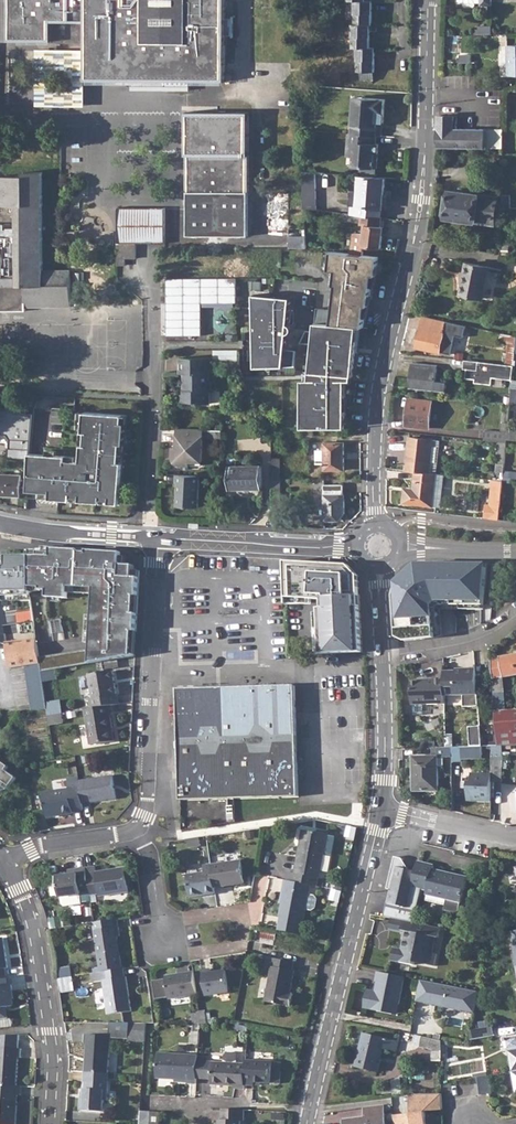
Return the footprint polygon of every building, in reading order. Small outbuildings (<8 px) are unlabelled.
[(9,40),(50,41),(50,21),(88,22),(88,80),(122,80),(155,80),(163,79),(163,89),(189,90),(190,86),(189,86),(189,79),(224,80),(224,35),(232,36),(232,18),(224,18),(224,0),(9,0),(9,40)] [(347,1),(355,1),(355,24),(352,24),(352,48),(357,48),(357,72),(375,72),(375,48),(370,47),(370,25),(372,25),(373,0),(347,0),(347,1)] [(21,63),(22,51),(11,49),(10,62),(21,63)] [(459,54),(459,62),(470,63),(470,54),(459,54)] [(77,62),(45,61),(44,93),(77,94),(77,62)] [(355,97),(354,111),(362,112),(363,98),(355,97)] [(354,111),(352,134),(377,136),(378,123),(384,124),(386,100),(363,98),(362,112),(354,111)] [(247,114),(188,114),(188,191),(188,236),(248,236),(248,162),(247,114)] [(440,115),(439,147),(503,149),(504,129),(455,128),(455,115),(440,115)] [(352,134),(349,134),(348,146),(354,146),(354,158),(353,167),(378,169),(379,144),(377,144),(377,136),(352,134)] [(335,174),(304,171),(304,194),(305,208),(317,210),(316,181),(334,180),(335,174)] [(26,310),(26,307),(26,286),(72,285),(71,270),(43,271),(43,257),(42,172),(26,173),(26,177),(1,177),(2,206),(14,206),(17,206),(17,234),(14,234),(0,234),(0,311),(26,310)] [(352,191),(350,214),(353,215),(382,219),(386,177),(360,175),(358,191),(352,191)] [(452,190),(448,218),(495,224),(499,196),(452,190)] [(511,194),(503,194),(503,208),(511,208),(511,194)] [(118,208),(118,243),(137,243),(150,243),(165,243),(165,208),(118,208)] [(382,219),(353,215),(352,219),(361,221),(361,224),(366,225),(365,234),(354,232),(351,253),(363,255),(365,246),(381,248),(384,227),(382,227),(383,219),(382,219)] [(305,228),(289,228),(289,247),(306,247),(305,234),(305,228)] [(430,231),(428,240),(441,243),(443,233),(430,231)] [(137,243),(118,243),(118,258),(118,265),(126,265),(126,259),(137,259),(137,243)] [(376,275),(378,256),(363,255),(351,253),(332,251),(330,268),(336,269),(334,283),(336,284),(335,293),(351,295),(354,272),(376,275)] [(464,283),(461,293),(483,298),(489,267),(467,263),(466,272),(464,283)] [(333,309),(367,312),(369,312),(376,275),(354,272),(351,295),(335,293),(333,309)] [(169,277),(168,334),(203,335),(204,305),(238,306),(239,278),(169,277)] [(72,285),(26,286),(26,307),(72,307),(72,285)] [(287,349),(292,298),(255,294),(256,367),(296,366),(297,350),(287,349)] [(360,327),(366,327),(367,312),(333,309),(318,307),(317,323),(360,327)] [(416,348),(441,353),(447,326),(422,321),(416,348)] [(317,323),(316,331),(353,336),(351,352),(356,352),(359,352),(360,327),(317,323)] [(447,326),(441,353),(447,354),(453,328),(447,326)] [(314,428),(347,428),(347,380),(344,380),(344,376),(354,376),(356,352),(351,352),(353,336),(316,331),(307,330),(301,343),(313,346),(310,373),(313,373),(313,380),(303,380),(303,428),(314,428)] [(506,364),(514,365),(515,352),(515,344),(515,335),(510,334),(506,364)] [(239,359),(239,349),(216,349),(216,358),(239,359)] [(180,358),(179,374),(184,374),(184,391),(182,390),(182,402),(197,402),(197,404),(209,404),(210,374),(211,374),(211,358),(180,358)] [(412,360),(410,387),(446,390),(447,382),(436,381),(438,363),(412,360)] [(464,369),(468,369),(478,370),(479,361),(465,360),(464,369)] [(506,364),(479,361),(478,370),(468,369),(467,378),(476,379),(476,382),(493,384),(493,377),(513,380),(514,365),(506,364)] [(409,397),(407,427),(429,429),(432,400),(409,397)] [(486,430),(484,440),(499,442),(507,443),(507,439),(508,429),(510,404),(505,403),(502,431),(486,430)] [(37,455),(35,497),(125,505),(132,416),(90,413),(87,459),(37,455)] [(314,428),(303,428),(303,436),(314,436),(314,428)] [(507,439),(515,439),(515,430),(508,429),(507,439)] [(203,431),(179,430),(178,442),(181,442),(181,448),(173,448),(173,459),(174,462),(175,464),(178,466),(180,466),(189,467),(189,462),(202,463),(203,431)] [(409,436),(406,471),(415,472),(431,473),(434,439),(409,436)] [(434,439),(431,473),(437,474),(438,474),(441,440),(434,439)] [(345,442),(325,442),(325,470),(346,470),(345,442)] [(499,442),(497,463),(505,463),(507,443),(499,442)] [(280,458),(272,458),(272,480),(280,480),(280,458)] [(262,466),(230,466),(230,489),(262,489),(262,466)] [(431,473),(415,472),(413,488),(405,487),(403,503),(434,506),(437,474),(431,473)] [(21,497),(22,475),(0,474),(0,495),(21,497)] [(437,474),(434,506),(440,506),(444,475),(438,474),(437,474)] [(200,476),(176,475),(175,483),(177,483),(177,506),(199,508),(200,476)] [(493,480),(490,505),(486,504),(485,518),(491,519),(500,520),(503,481),(496,480),(493,480)] [(344,484),(325,484),(326,521),(339,521),(345,513),(345,493),(344,493),(344,484)] [(1,557),(0,557),(0,592),(1,592),(1,594),(30,593),(31,550),(14,550),(15,573),(6,573),(5,562),(1,562),(1,557)] [(42,550),(31,550),(30,593),(52,593),(53,597),(56,597),(56,605),(110,603),(110,601),(108,572),(107,571),(43,573),(42,550)] [(287,561),(288,604),(301,604),(301,598),(324,598),(325,608),(321,609),(324,655),(368,653),(362,581),(347,563),(287,561)] [(485,609),(489,563),(420,562),(398,581),(395,591),(398,637),(408,640),(436,638),(444,635),(442,608),(485,609)] [(127,571),(108,572),(110,601),(130,600),(127,571)] [(20,622),(36,621),(35,611),(19,612),(20,622)] [(37,638),(7,642),(5,643),(9,669),(11,669),(25,666),(41,664),(37,638)] [(492,659),(495,692),(501,692),(500,678),(504,677),(515,675),(515,654),(499,657),(499,658),(492,659)] [(41,664),(25,666),(33,711),(47,710),(43,682),(42,671),(41,664)] [(463,707),(480,707),(477,672),(444,671),(444,678),(444,695),(463,695),(463,707)] [(90,699),(91,709),(111,706),(119,704),(117,694),(117,695),(112,672),(89,676),(92,699),(90,699)] [(444,695),(444,678),(425,679),(425,681),(410,681),(411,704),(444,704),(444,695)] [(294,686),(178,689),(178,703),(177,703),(180,801),(298,799),(295,700),(294,700),(294,686)] [(497,730),(499,746),(502,746),(515,745),(515,711),(506,711),(505,695),(501,695),(501,692),(495,692),(497,730)] [(51,724),(65,723),(63,700),(49,701),(51,724)] [(91,709),(85,710),(91,745),(112,742),(110,729),(112,729),(110,716),(112,715),(111,706),(91,709)] [(483,731),(483,728),(471,728),(472,747),(484,747),(483,731)] [(491,759),(491,767),(502,767),(503,767),(502,746),(499,746),(492,746),(491,759)] [(472,747),(451,748),(451,763),(461,762),(461,759),(485,759),(484,747),(472,747)] [(437,757),(413,758),(414,792),(438,792),(437,757)] [(7,789),(15,778),(5,770),(8,767),(0,760),(0,790),(7,789)] [(491,774),(491,784),(502,784),(502,767),(491,767),(491,774)] [(468,801),(491,801),(491,784),(491,774),(471,774),(471,783),(467,783),(468,801)] [(112,777),(79,781),(83,805),(116,800),(112,777)] [(83,805),(79,781),(69,783),(69,791),(44,794),(47,817),(73,814),(72,812),(84,810),(83,805)] [(289,873),(287,882),(310,886),(316,887),(318,879),(319,880),(328,836),(306,832),(303,848),(300,847),(295,875),(289,873)] [(203,838),(187,841),(189,849),(200,847),(200,843),(204,842),(203,838)] [(394,867),(388,888),(393,890),(389,904),(407,909),(413,887),(428,890),(427,895),(462,903),(468,879),(433,870),(435,867),(418,863),(416,872),(410,871),(402,859),(396,858),(394,867)] [(241,861),(211,866),(215,889),(244,884),(241,861)] [(215,889),(211,866),(204,867),(205,873),(187,876),(191,898),(216,895),(215,889)] [(96,868),(87,869),(90,894),(91,896),(100,895),(100,897),(129,893),(126,870),(97,874),(96,868)] [(62,905),(64,908),(75,906),(75,903),(91,901),(91,896),(90,894),(87,869),(78,871),(78,875),(69,876),(58,878),(60,899),(61,898),(62,905)] [(287,882),(285,882),(284,890),(285,891),(280,917),(304,922),(306,910),(312,911),(315,909),(317,900),(314,897),(309,896),(310,886),(287,882)] [(392,919),(390,928),(402,930),(404,921),(392,919)] [(95,924),(94,924),(101,973),(123,970),(118,937),(120,937),(118,920),(95,924)] [(404,921),(402,930),(407,931),(403,950),(395,949),(392,961),(402,963),(402,961),(410,962),(409,964),(414,965),(415,962),(436,967),(438,955),(433,953),(436,937),(440,938),(442,929),(404,921)] [(263,930),(261,939),(275,942),(277,933),(263,930)] [(274,959),(266,1002),(291,1007),(294,994),(291,994),(295,971),(293,970),(294,963),(274,959)] [(60,967),(62,991),(75,990),(74,966),(60,967)] [(101,973),(92,974),(94,983),(104,982),(109,1016),(132,1012),(127,978),(125,978),(124,969),(123,970),(101,973)] [(211,970),(202,971),(206,997),(229,994),(226,972),(212,974),(211,970)] [(405,978),(378,972),(376,982),(380,983),(378,990),(376,991),(367,990),(364,1009),(391,1014),(393,1004),(399,1005),(405,978)] [(197,996),(194,973),(167,977),(170,999),(197,996)] [(0,978),(0,1020),(8,1019),(6,1008),(13,1007),(12,999),(13,999),(11,986),(10,986),(9,977),(6,977),(0,978)] [(421,981),(416,1002),(475,1013),(478,992),(421,981)] [(399,1005),(393,1004),(391,1014),(397,1015),(399,1005)] [(191,1012),(193,1024),(194,1024),(201,1024),(209,1024),(207,1010),(199,1011),(191,1012)] [(110,1024),(109,1036),(110,1036),(110,1038),(126,1039),(127,1032),(127,1024),(110,1024)] [(472,1030),(471,1040),(494,1035),(493,1027),(472,1030)] [(126,1043),(143,1043),(143,1033),(127,1032),(126,1039),(126,1043)] [(364,1034),(356,1066),(379,1071),(384,1049),(396,1051),(398,1042),(364,1034)] [(87,1044),(86,1073),(109,1074),(110,1038),(110,1036),(109,1036),(85,1035),(85,1044),(87,1044)] [(513,1071),(515,1071),(515,1036),(504,1038),(505,1047),(509,1050),(513,1071)] [(442,1041),(422,1037),(420,1047),(430,1049),(433,1050),(433,1061),(441,1061),(442,1041)] [(16,1089),(18,1062),(20,1061),(20,1052),(0,1051),(0,1088),(16,1089)] [(189,1084),(198,1084),(198,1078),(199,1057),(160,1055),(158,1080),(189,1081),(189,1084)] [(214,1063),(213,1079),(213,1085),(236,1086),(236,1089),(246,1089),(246,1085),(247,1065),(239,1064),(240,1056),(229,1055),(226,1058),(226,1064),(214,1063)] [(199,1057),(198,1078),(213,1079),(214,1063),(206,1063),(206,1058),(199,1057)] [(247,1065),(246,1085),(256,1086),(256,1083),(273,1083),(274,1062),(247,1061),(247,1065)] [(274,1062),(273,1083),(282,1083),(282,1063),(274,1062)] [(86,1098),(82,1098),(82,1110),(105,1112),(106,1100),(108,1100),(109,1074),(86,1073),(85,1072),(85,1083),(87,1083),(86,1093),(86,1098)] [(483,1077),(477,1078),(479,1095),(483,1095),(491,1093),(489,1076),(483,1077)] [(16,1098),(19,1098),(20,1089),(16,1089),(0,1088),(0,1123),(15,1123),(16,1098)] [(411,1094),(393,1096),(395,1104),(410,1103),(411,1094)] [(429,1110),(442,1109),(442,1101),(441,1094),(425,1094),(419,1094),(419,1102),(410,1103),(411,1115),(412,1116),(410,1118),(403,1119),(404,1123),(426,1123),(425,1111),(425,1105),(429,1105),(429,1110)] [(411,1094),(410,1103),(419,1102),(419,1094),(411,1094)] [(344,1120),(345,1123),(386,1123),(384,1106),(365,1108),(366,1118),(344,1120)] [(219,1123),(241,1123),(241,1121),(243,1120),(244,1111),(222,1109),(221,1120),(219,1119),(219,1123)] [(140,1111),(140,1120),(149,1121),(149,1111),(140,1111)] [(149,1121),(149,1123),(159,1123),(160,1111),(149,1111),(149,1121)] [(393,1115),(394,1123),(404,1123),(403,1119),(410,1118),(412,1116),(411,1115),(393,1115)]
